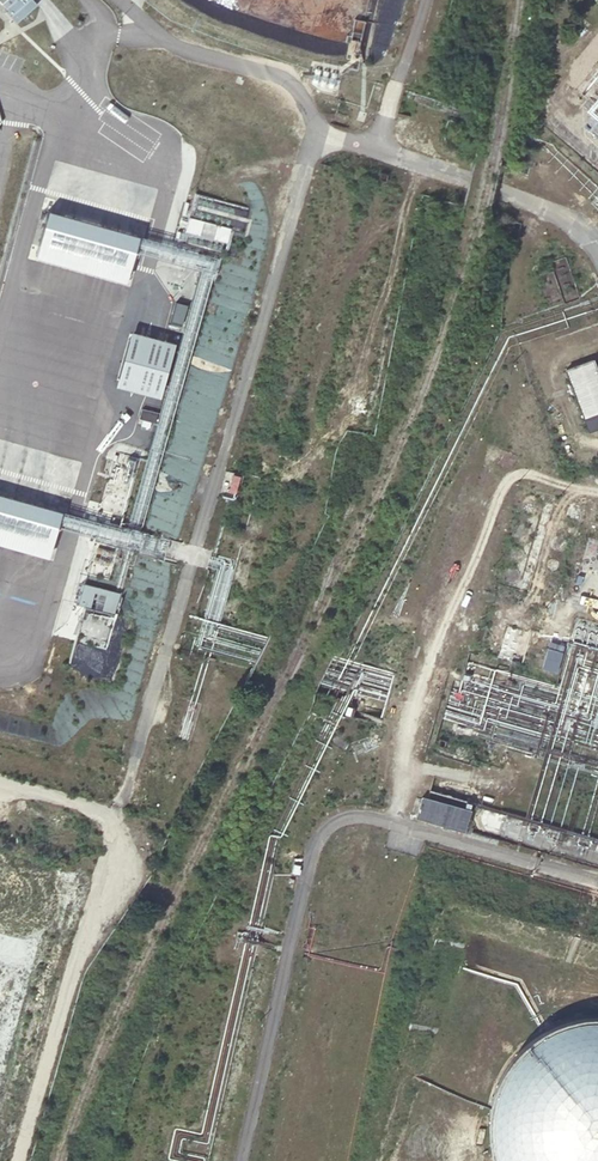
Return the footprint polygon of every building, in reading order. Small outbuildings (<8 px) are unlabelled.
[(18,26),(40,8),(33,0),(0,0),(0,5),(18,26)] [(322,71),(316,69),(312,83),(318,85),(322,71)] [(330,72),(324,71),(321,85),(327,87),(330,72)] [(338,75),(333,73),(329,88),(335,89),(338,75)] [(143,239),(52,212),(38,258),(129,286),(143,239)] [(187,305),(176,302),(169,325),(181,329),(187,305)] [(175,338),(131,326),(115,381),(159,394),(175,338)] [(565,375),(588,436),(597,432),(597,380),(592,365),(565,375)] [(149,428),(151,421),(142,419),(139,426),(149,428)] [(231,474),(230,495),(240,496),(240,475),(231,474)] [(0,495),(0,547),(53,561),(64,513),(0,495)] [(538,513),(538,511),(538,509),(537,508),(536,506),(535,505),(533,503),(530,502),(528,502),(526,503),(523,505),(521,507),(521,509),(520,510),(521,514),(522,517),(523,518),(525,519),(527,519),(529,520),(530,520),(532,519),(533,519),(535,517),(537,515),(537,514),(538,513)] [(530,542),(530,540),(529,537),(528,534),(526,533),(525,532),(524,531),(523,531),(519,531),(518,531),(516,532),(515,533),(513,534),(512,536),(512,538),(512,540),(512,543),(513,545),(514,546),(516,548),(518,549),(519,549),(523,549),(524,548),(526,547),(527,546),(529,544),(530,542)] [(562,553),(563,550),(562,548),(561,546),(559,545),(557,544),(555,544),(553,545),(552,546),(551,548),(550,550),(550,553),(551,555),(553,556),(556,557),(557,557),(558,557),(559,556),(561,555),(562,553)] [(522,562),(522,561),(522,559),(521,558),(521,556),(520,555),(518,554),(516,553),(514,553),(512,554),(510,555),(509,556),(508,557),(507,560),(507,562),(508,564),(509,566),(511,567),(514,568),(516,568),(518,567),(520,566),(521,564),(522,562)] [(556,573),(557,571),(556,569),(555,567),(553,566),(551,566),(550,566),(548,566),(547,567),(546,569),(545,572),(546,574),(547,576),(548,577),(550,577),(551,577),(553,577),(555,576),(556,573)] [(515,582),(516,581),(515,579),(515,578),(513,576),(511,575),(509,574),(506,575),(504,576),(503,577),(502,578),(502,580),(502,583),(503,585),(504,586),(505,587),(506,588),(509,588),(511,588),(513,586),(515,584),(515,582)] [(77,605),(114,616),(121,594),(83,583),(77,605)] [(564,654),(548,648),(542,668),(558,673),(564,654)] [(471,814),(423,799),(417,821),(465,836),(471,814)] [(500,824),(480,818),(477,829),(497,835),(500,824)] [(597,1021),(592,1021),(583,1022),(573,1023),(564,1025),(557,1027),(552,1029),(542,1034),(536,1038),(526,1044),(518,1052),(512,1059),(508,1063),(504,1069),(498,1079),(494,1087),(491,1096),(490,1101),(489,1107),(487,1116),(487,1119),(486,1129),(487,1140),(489,1149),(491,1158),(492,1160),(597,1160),(597,1021)]
